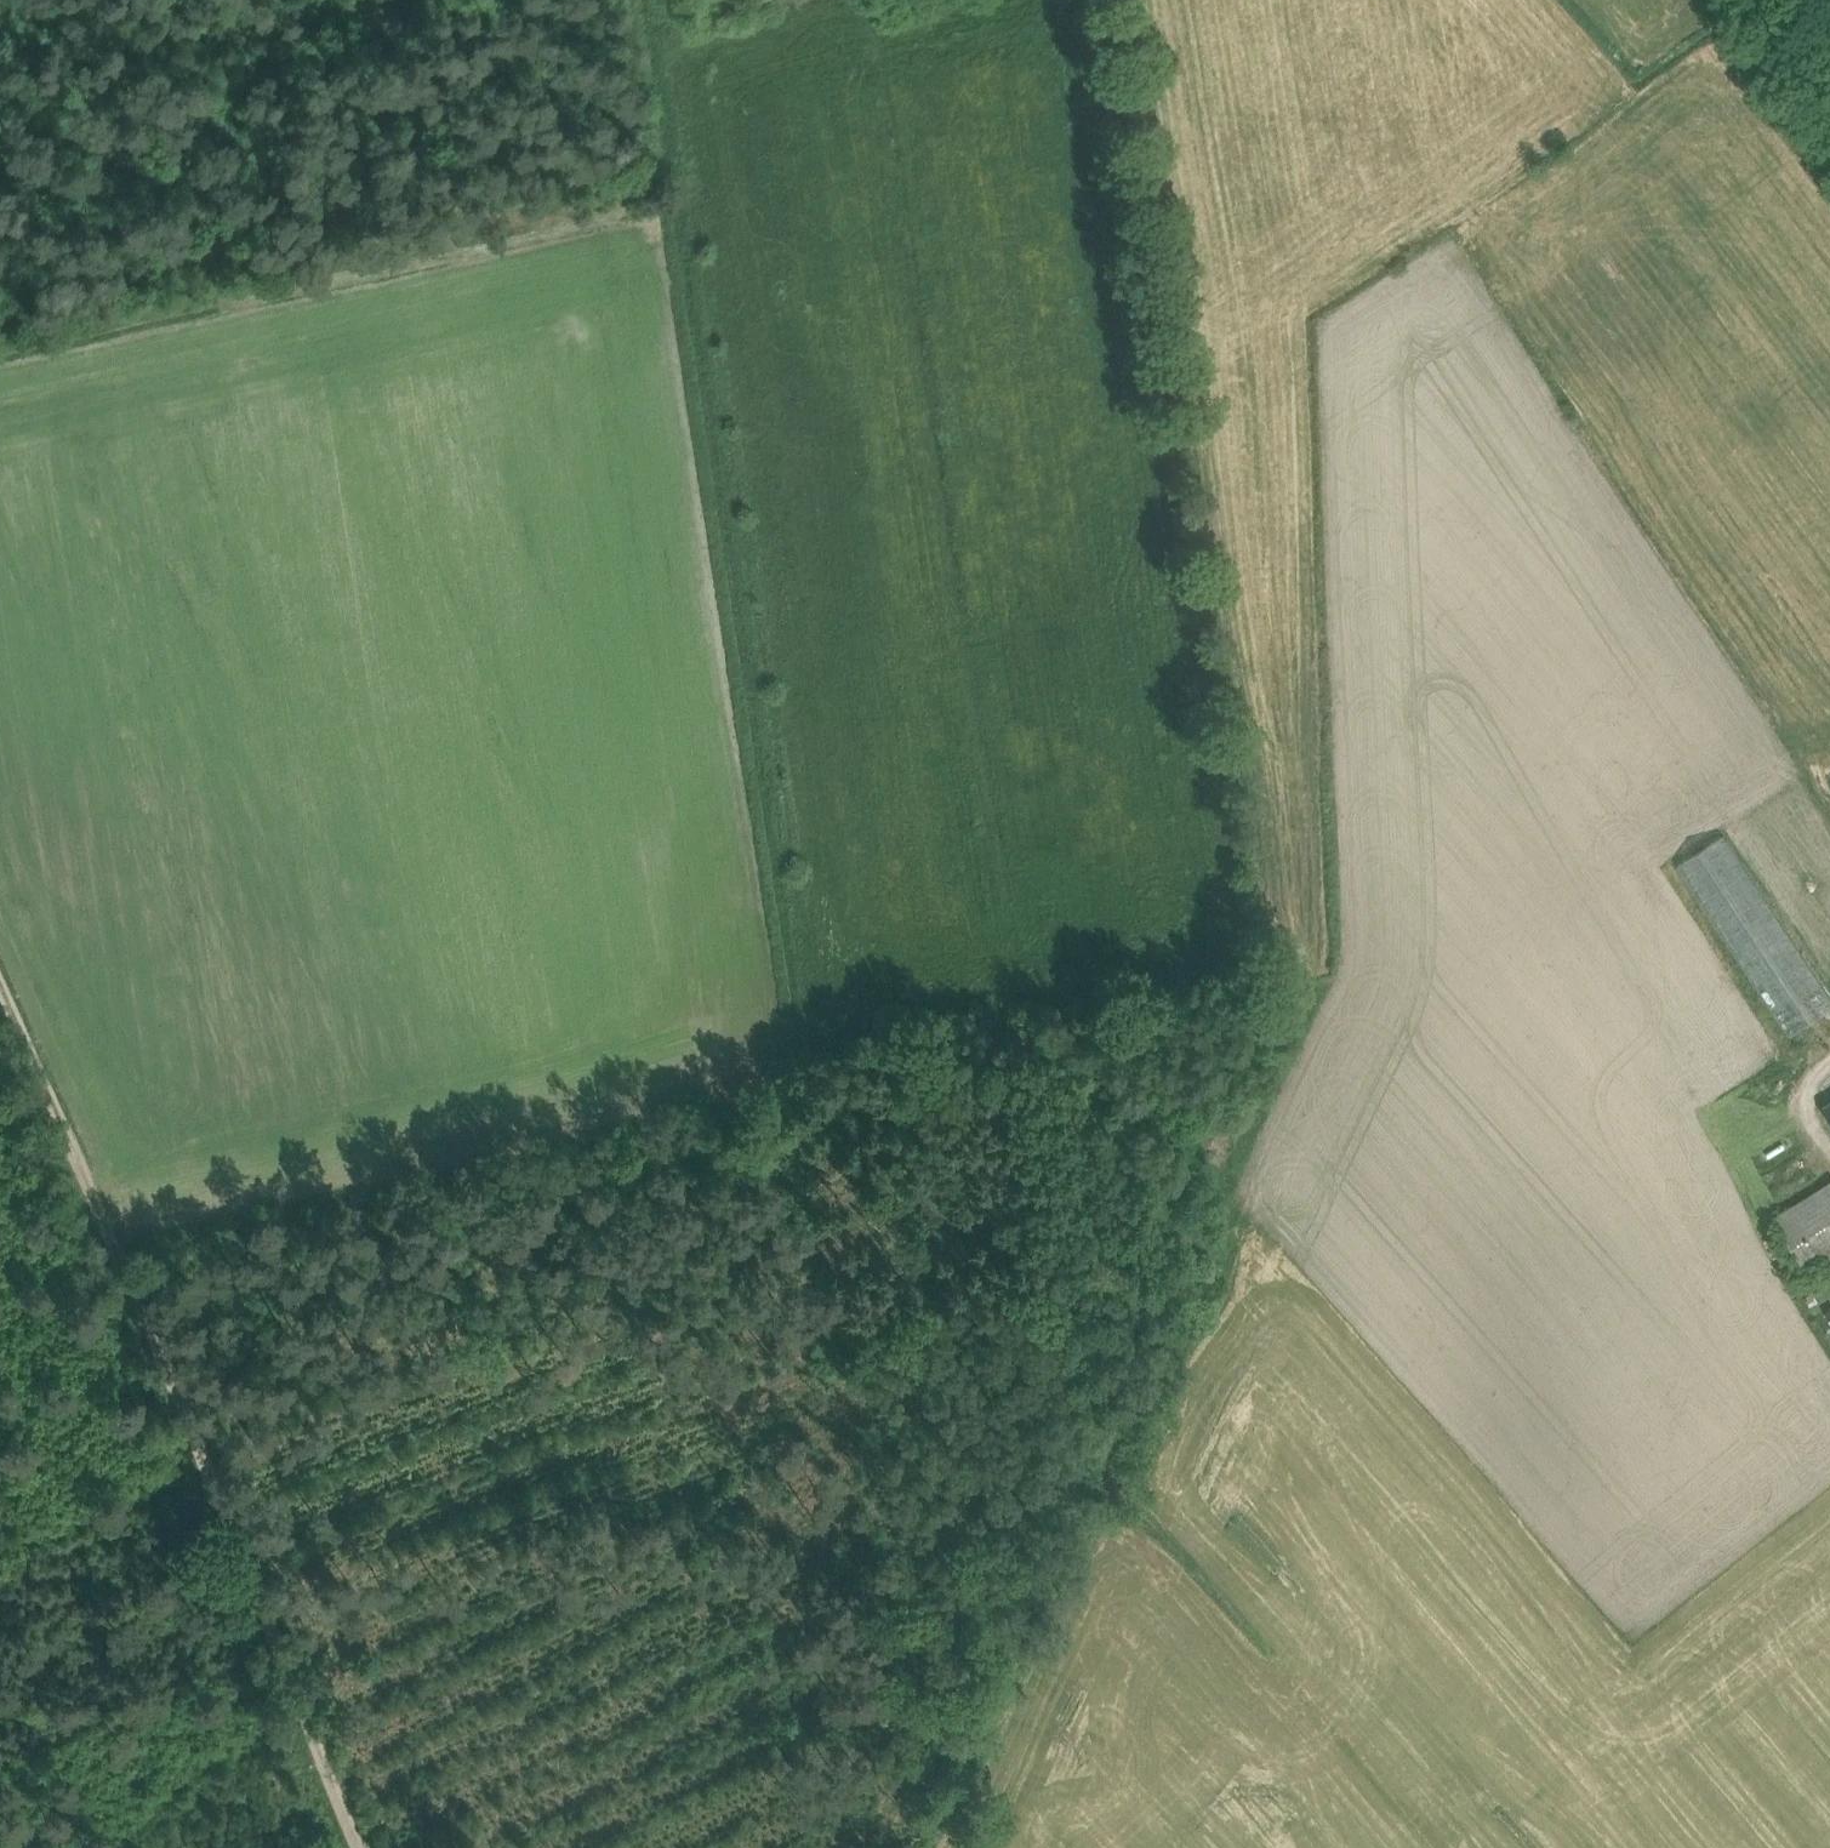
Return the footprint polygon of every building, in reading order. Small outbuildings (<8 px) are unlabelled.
[(1724,834),(1677,865),(1789,1036),(1829,1009),(1829,996),(1724,834)] [(1775,1218),(1809,1272),(1829,1259),(1829,1183),(1775,1218)]
